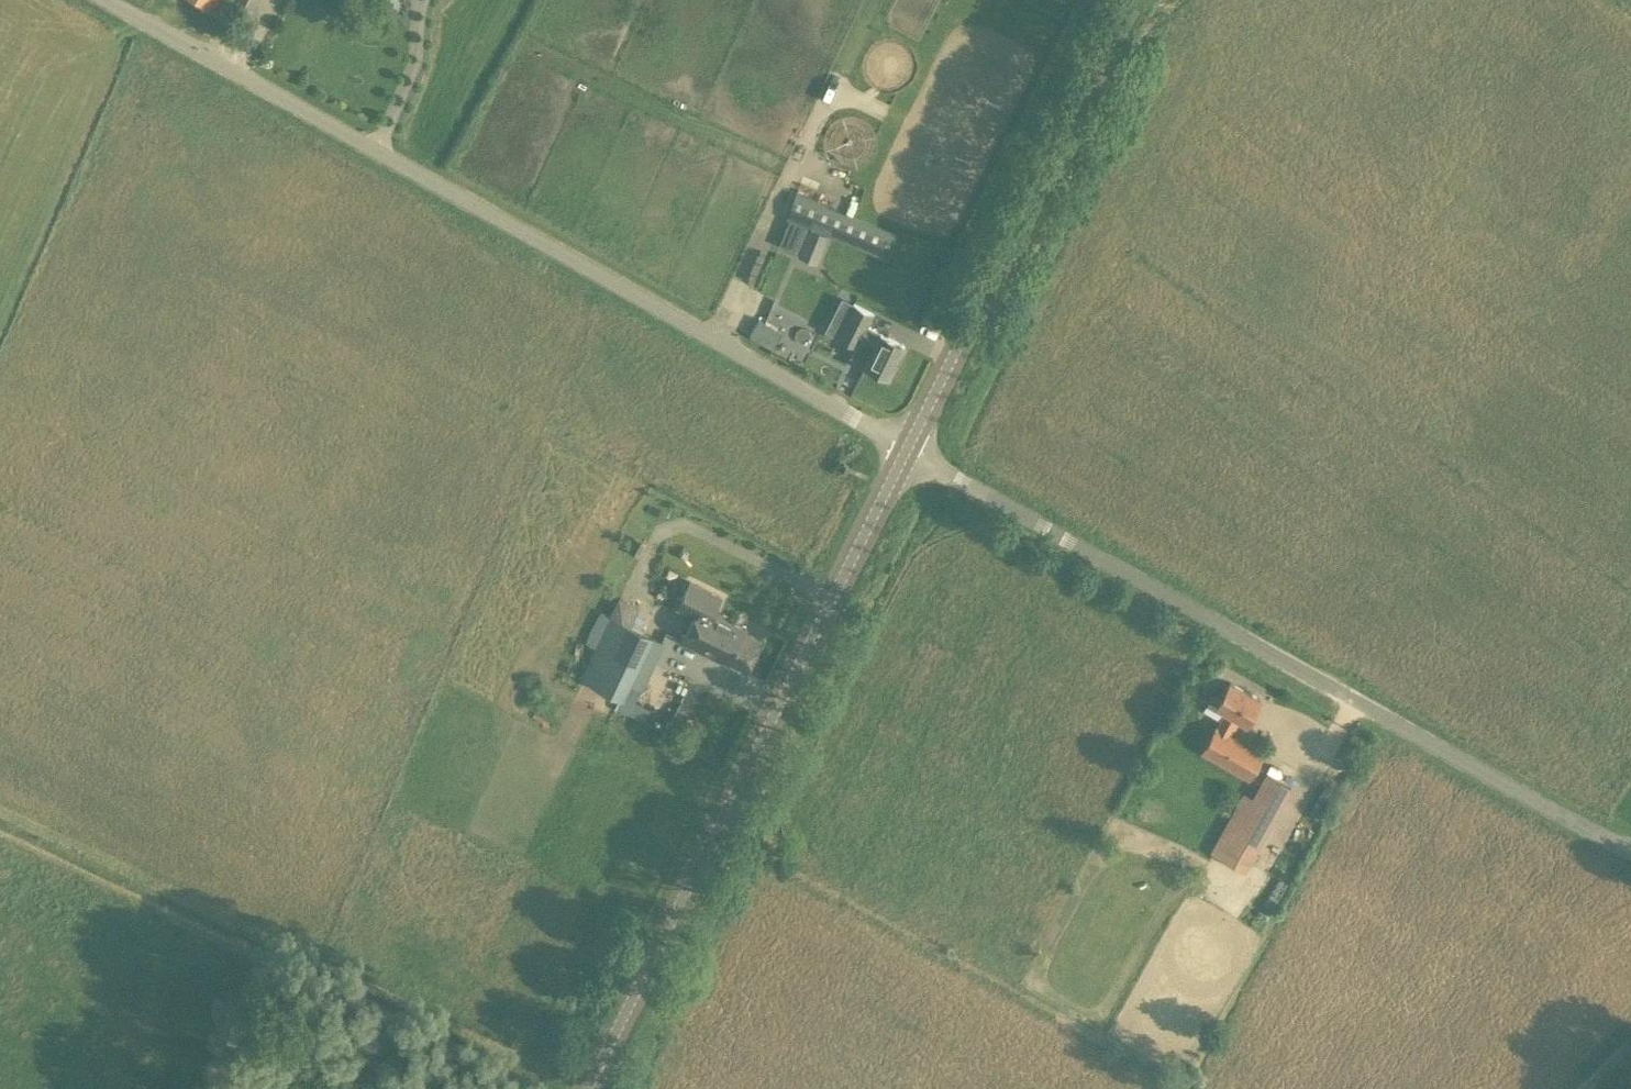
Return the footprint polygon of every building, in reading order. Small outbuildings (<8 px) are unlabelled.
[(217,0),(193,0),(212,10),(217,0)] [(251,13),(259,0),(229,0),(251,13)] [(799,255),(820,262),(830,235),(809,227),(799,255)] [(737,277),(726,305),(737,309),(730,326),(776,345),(783,327),(767,321),(777,294),(737,277)] [(841,297),(825,330),(858,346),(859,343),(872,349),(865,364),(889,376),(904,345),(880,333),(868,327),(874,314),(841,297)] [(840,467),(846,470),(849,465),(843,462),(840,467)] [(744,632),(745,630),(712,613),(720,597),(690,582),(676,608),(694,616),(682,639),(728,663),(729,661),(745,669),(760,640),(744,632)] [(581,678),(621,702),(617,711),(627,716),(664,642),(651,636),(660,616),(619,597),(581,678)] [(1215,706),(1223,711),(1200,751),(1248,779),(1264,752),(1231,734),(1239,720),(1246,724),(1261,699),(1229,681),(1215,706)] [(1216,846),(1250,864),(1292,787),(1266,773),(1254,797),(1245,792),(1216,846)]
